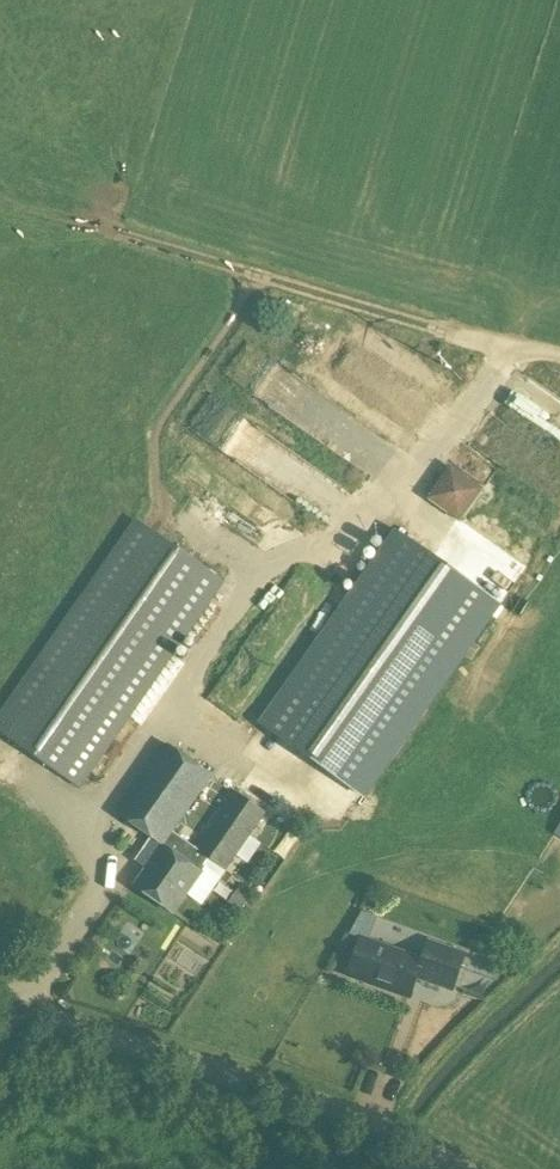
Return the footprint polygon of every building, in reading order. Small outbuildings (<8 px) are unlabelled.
[(214,393),(195,420),(273,474),(292,447),(214,393)] [(516,432),(524,406),(493,397),(486,424),(516,432)] [(421,486),(453,515),(500,463),(467,434),(421,486)] [(222,582),(136,522),(0,718),(0,734),(78,788),(106,749),(111,742),(222,582)] [(361,796),(498,603),(398,532),(261,724),(361,796)] [(111,742),(106,749),(106,755),(111,760),(117,758),(123,751),(121,744),(116,740),(111,742)] [(196,849),(172,833),(213,776),(166,743),(116,815),(162,845),(133,887),(173,915),(204,872),(203,871),(205,868),(202,866),(207,859),(225,871),(266,813),(236,792),(196,849)] [(251,897),(239,888),(227,904),(239,913),(251,897)] [(423,960),(364,940),(348,977),(409,997),(417,977),(453,989),(465,956),(428,945),(423,960)]
